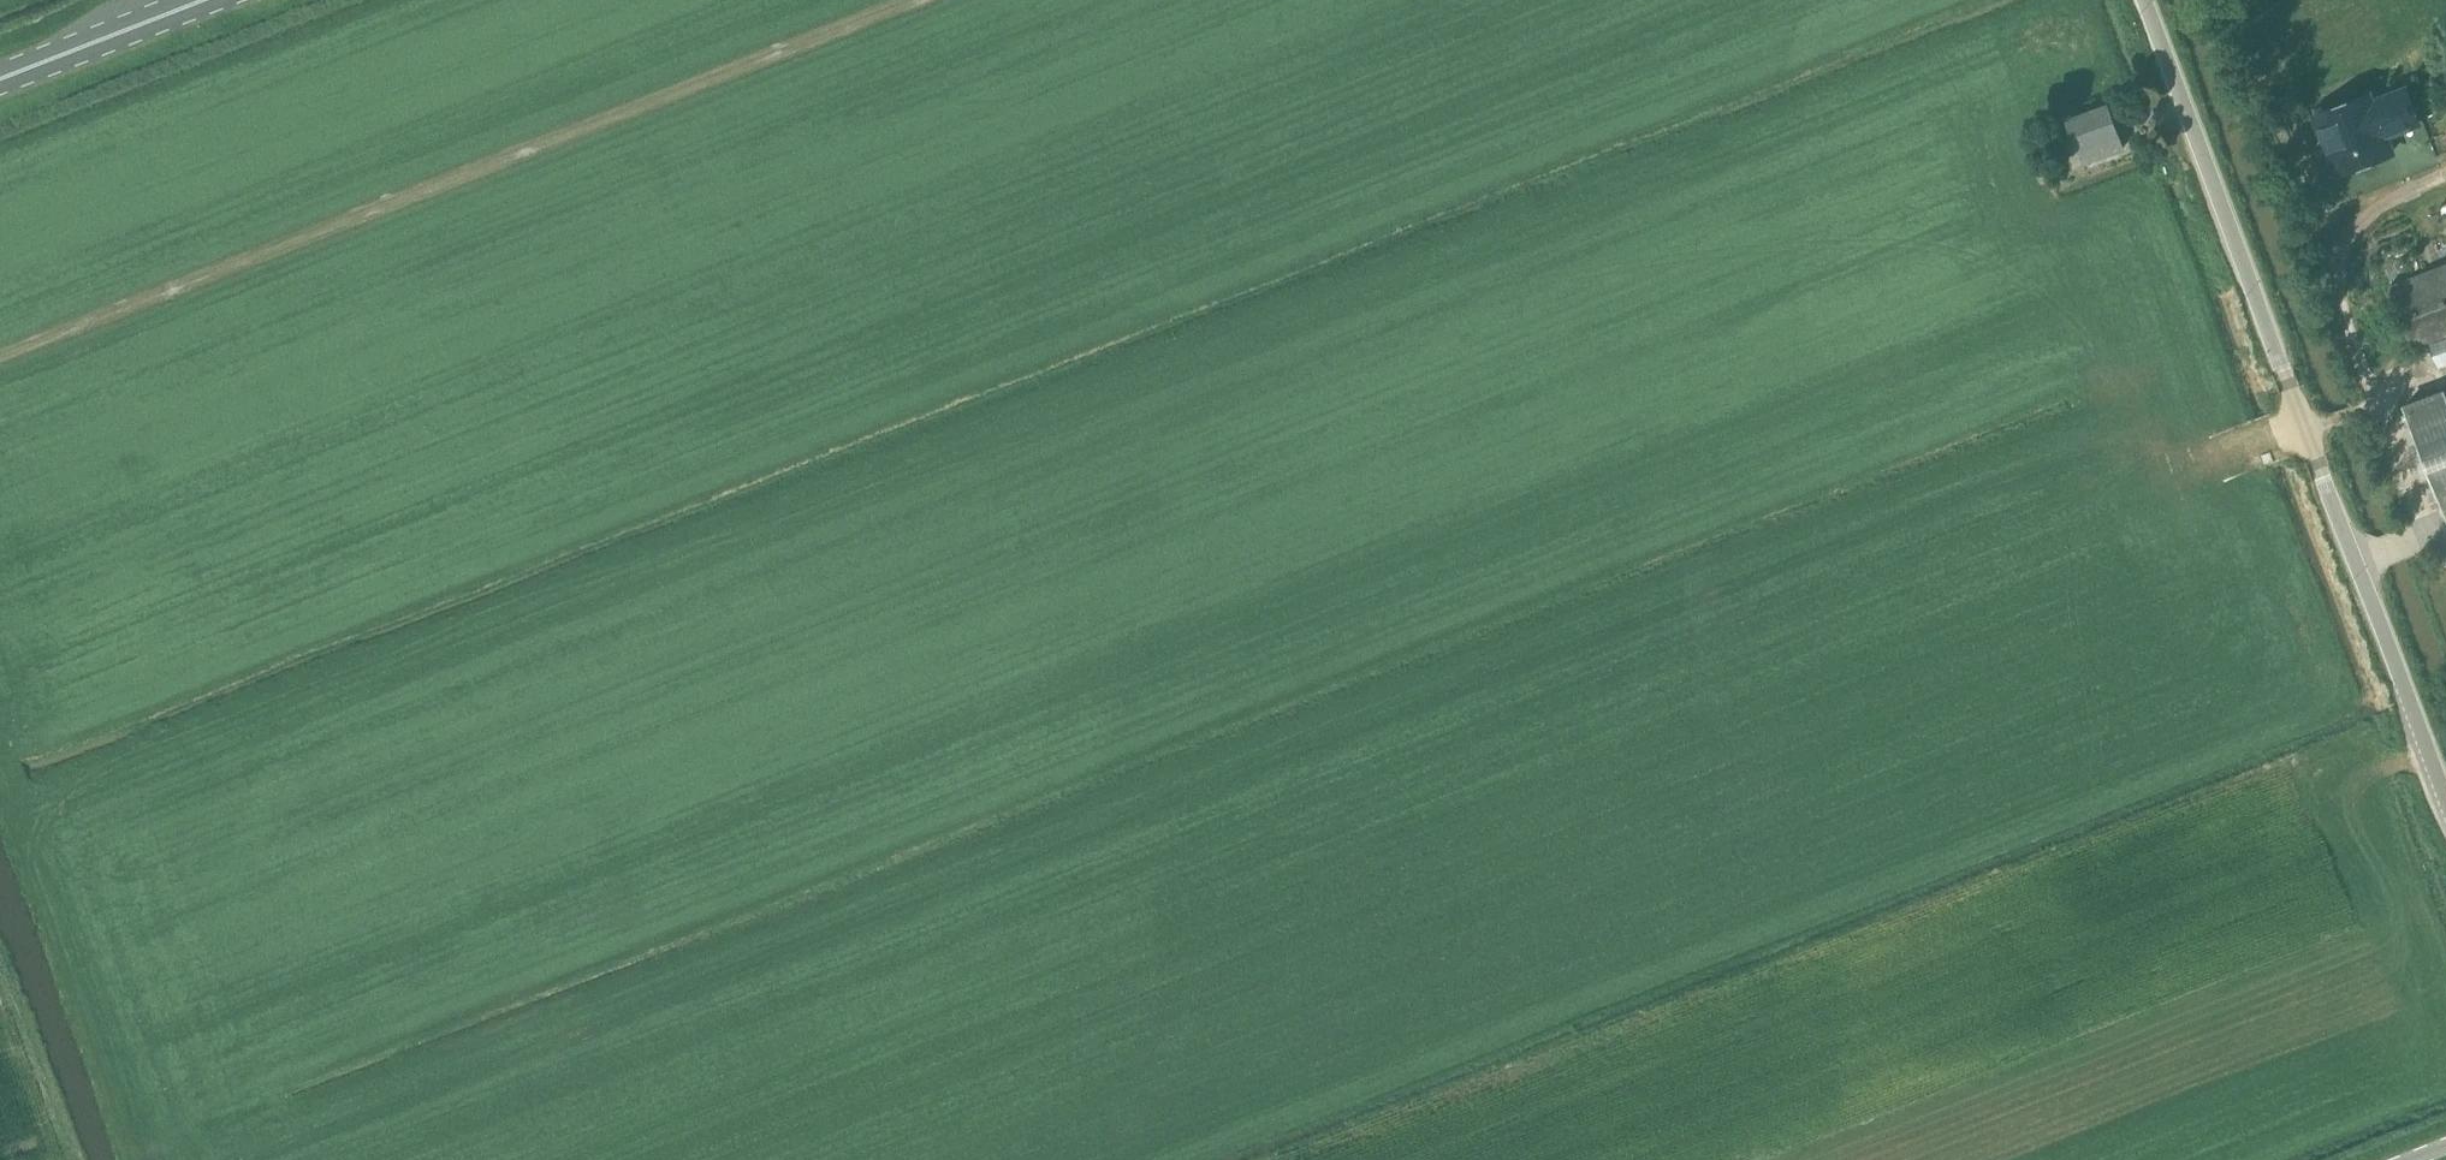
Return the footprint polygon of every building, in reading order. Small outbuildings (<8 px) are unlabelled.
[(2374,92),(2317,115),(2325,137),(2320,144),(2325,158),(2334,159),(2339,173),(2396,151),(2391,139),(2423,126),(2407,85),(2376,97),(2374,92)] [(2107,99),(2064,116),(2084,169),(2127,152),(2107,99)] [(2391,286),(2415,349),(2430,344),(2434,355),(2438,369),(2445,366),(2445,265),(2391,286)] [(2406,407),(2445,505),(2445,391),(2406,407)]
